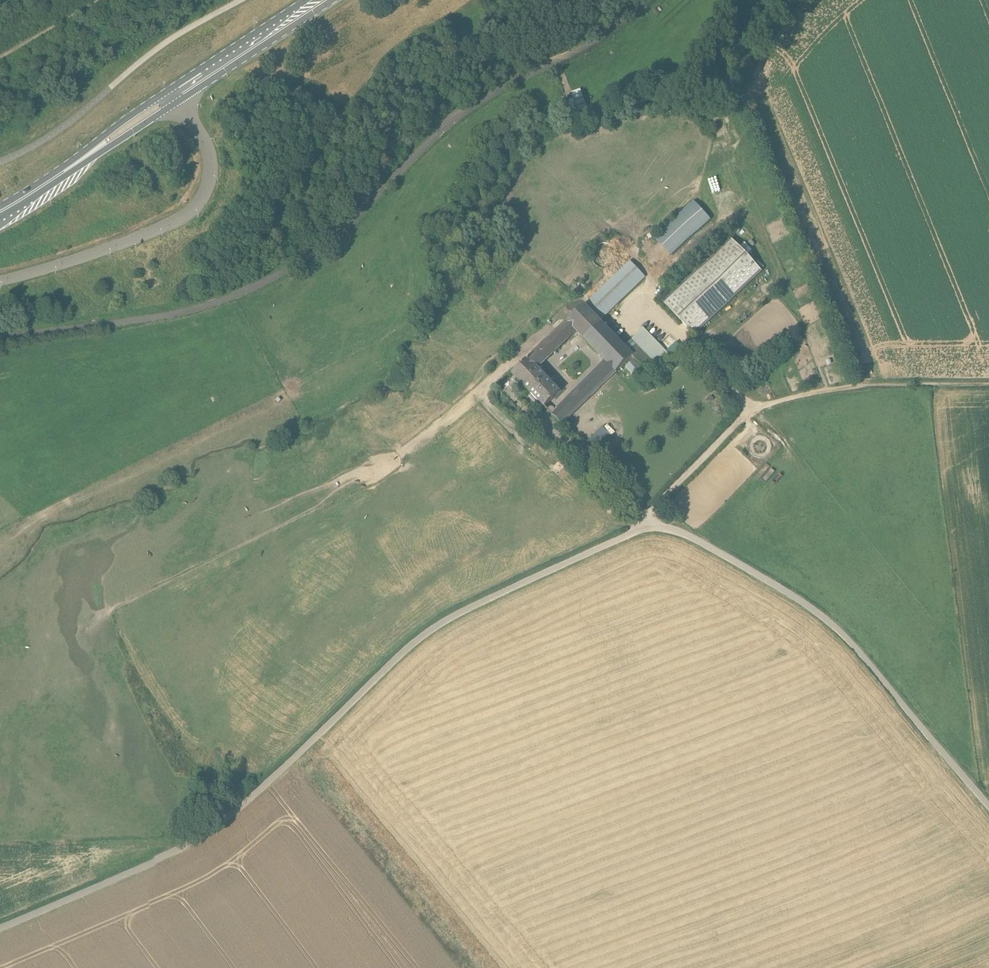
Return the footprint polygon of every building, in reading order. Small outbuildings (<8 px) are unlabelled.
[(570,98),(575,112),(588,107),(583,93),(570,98)] [(694,208),(655,245),(671,262),(711,225),(694,208)] [(732,247),(665,311),(695,342),(761,278),(732,247)] [(617,266),(618,261),(617,256),(614,252),(610,249),(605,249),(600,250),(596,252),(593,256),(592,261),(593,266),(596,270),(600,273),(605,274),(610,273),(614,270),(617,266)] [(631,268),(584,312),(601,330),(601,325),(645,283),(631,268)] [(586,298),(587,295),(586,293),(585,290),(582,289),(580,288),(577,289),(574,290),(573,293),(572,295),(573,298),(574,301),(577,302),(580,303),(582,302),(585,301),(586,298)] [(584,312),(567,328),(577,338),(606,368),(607,369),(617,379),(633,364),(634,363),(622,352),(601,330),(584,312)] [(567,328),(528,365),(537,375),(577,338),(567,328)] [(644,336),(629,350),(627,347),(622,352),(634,363),(633,364),(653,384),(672,366),(644,336)] [(678,351),(668,359),(673,364),(682,356),(678,351)] [(528,365),(513,380),(545,413),(560,399),(537,375),(528,365)] [(634,368),(627,375),(641,389),(648,382),(634,368)] [(607,369),(552,421),(563,432),(617,379),(607,369)] [(601,462),(617,443),(605,433),(589,451),(601,462)]
